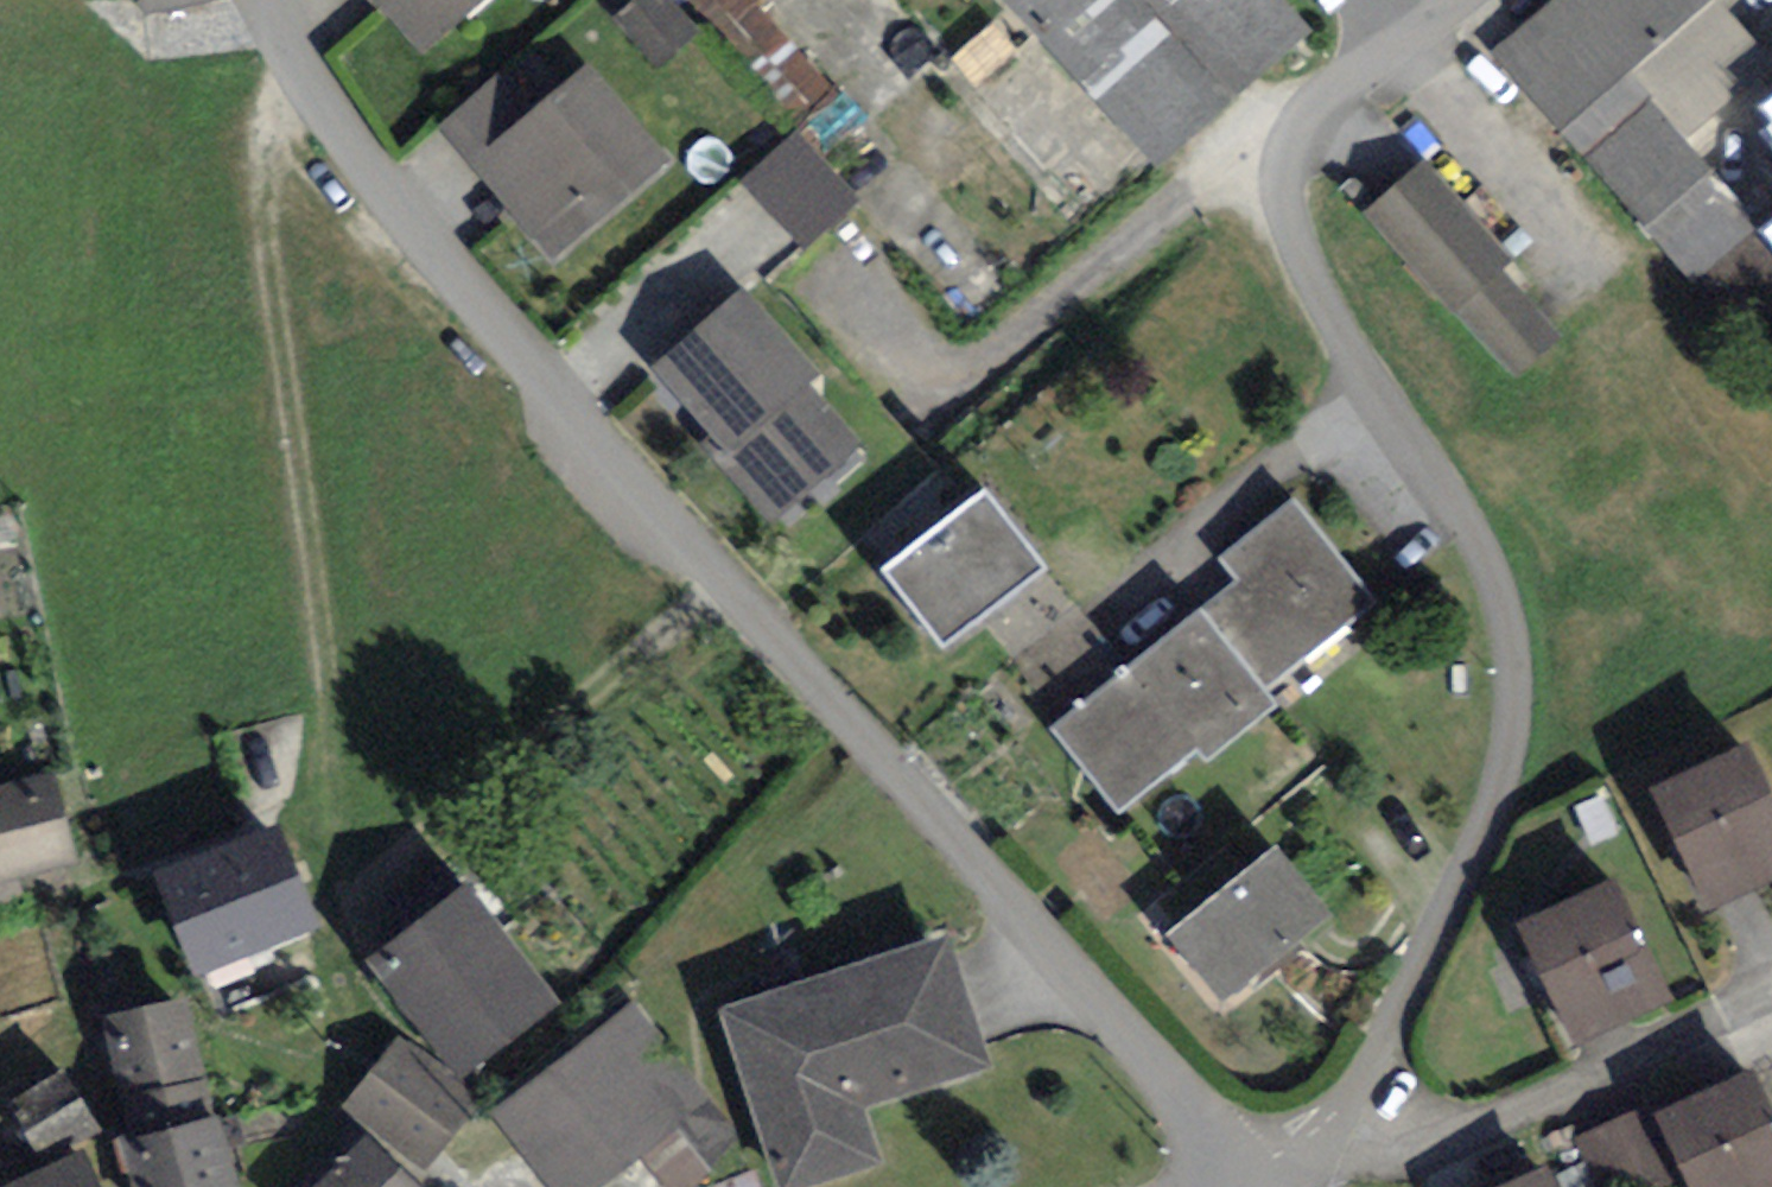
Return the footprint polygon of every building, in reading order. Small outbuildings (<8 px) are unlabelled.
[(145,14),(208,0),(142,0),(145,14)] [(423,53),(484,0),(374,0),(423,53)] [(614,19),(661,68),(700,31),(671,0),(634,0),(614,19)] [(1280,0),(1013,0),(1164,164),(1309,32),(1280,0)] [(1494,51),(1691,280),(1753,226),(1683,139),(1771,71),(1771,65),(1715,0),(1554,0),(1494,51)] [(535,104),(466,165),(552,263),(674,161),(588,60),(535,104)] [(466,165),(535,104),(504,69),(435,130),(466,165)] [(1752,105),(1771,129),(1771,88),(1752,105)] [(805,250),(859,201),(798,133),(743,182),(805,250)] [(1425,159),(1364,213),(1514,379),(1559,338),(1501,270),(1511,260),(1425,159)] [(1754,232),(1771,253),(1771,216),(1754,232)] [(771,528),(863,444),(811,386),(825,374),(742,284),(647,370),(707,435),(696,446),(771,528)] [(980,490),(880,565),(942,648),(1042,573),(980,490)] [(1302,660),(1377,598),(1293,497),(1219,559),(1238,582),(1200,611),(1263,691),(1302,660)] [(1052,730),(1119,815),(1198,753),(1206,763),(1276,708),(1263,691),(1200,611),(1052,730)] [(1709,912),(1771,881),(1771,790),(1747,739),(1647,788),(1709,912)] [(78,865),(53,772),(0,787),(0,884),(78,865)] [(319,927),(277,826),(155,875),(198,976),(319,927)] [(1273,850),(1168,936),(1224,1003),(1329,917),(1273,850)] [(1515,923),(1575,1051),(1675,1004),(1614,876),(1515,923)] [(466,884),(368,963),(464,1082),(562,1004),(466,884)] [(719,1010),(778,1186),(804,1186),(881,1163),(863,1106),(991,1065),(945,936),(719,1010)] [(130,1139),(209,1116),(187,996),(104,1017),(130,1139)] [(491,1113),(551,1186),(606,1186),(640,1160),(714,1101),(633,1000),(491,1113)] [(481,1099),(399,1037),(343,1106),(426,1171),(481,1099)] [(100,1123),(62,1067),(6,1102),(44,1157),(100,1123)] [(1687,1186),(1771,1186),(1771,1107),(1753,1067),(1652,1116),(1684,1182),(1687,1186)] [(714,1101),(640,1160),(663,1186),(697,1186),(735,1138),(714,1101)] [(1684,1182),(1652,1116),(1646,1104),(1575,1138),(1599,1186),(1673,1186),(1684,1182)] [(129,1181),(230,1151),(219,1113),(209,1116),(130,1139),(118,1142),(129,1181)] [(365,1139),(320,1186),(417,1186),(365,1139)] [(83,1151),(6,1186),(99,1186),(83,1151)] [(230,1151),(129,1181),(131,1186),(240,1186),(230,1151)] [(1547,1164),(1497,1186),(1558,1186),(1547,1164)]
